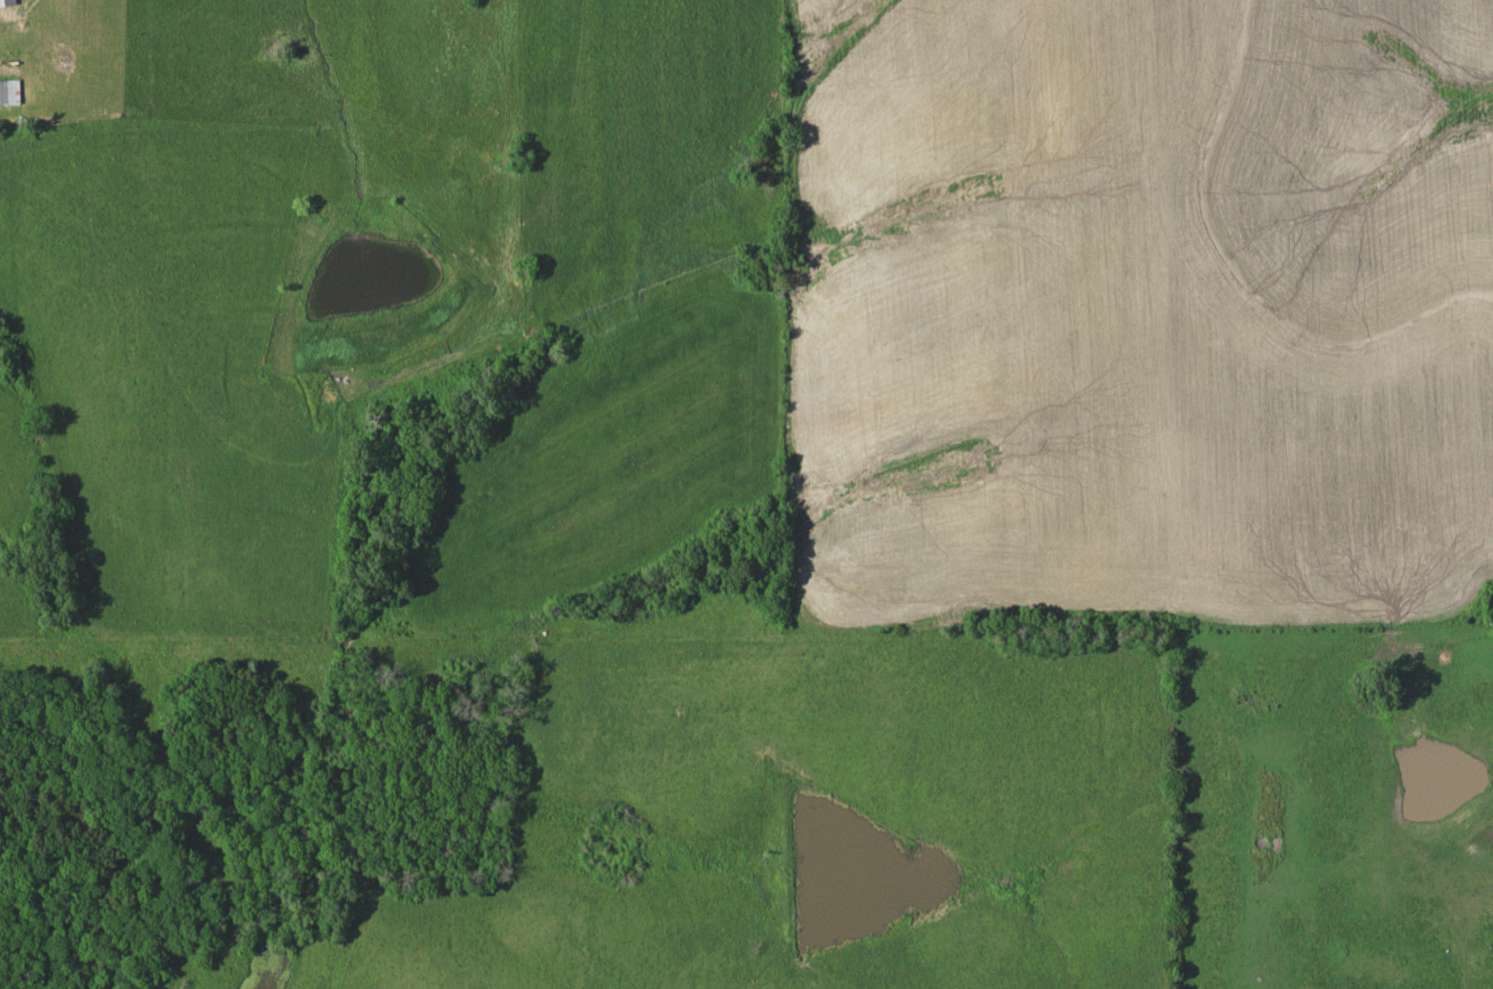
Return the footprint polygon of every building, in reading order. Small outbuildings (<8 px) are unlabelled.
[(18,82),(4,82),(4,97),(0,97),(0,104),(18,104),(18,82)]
